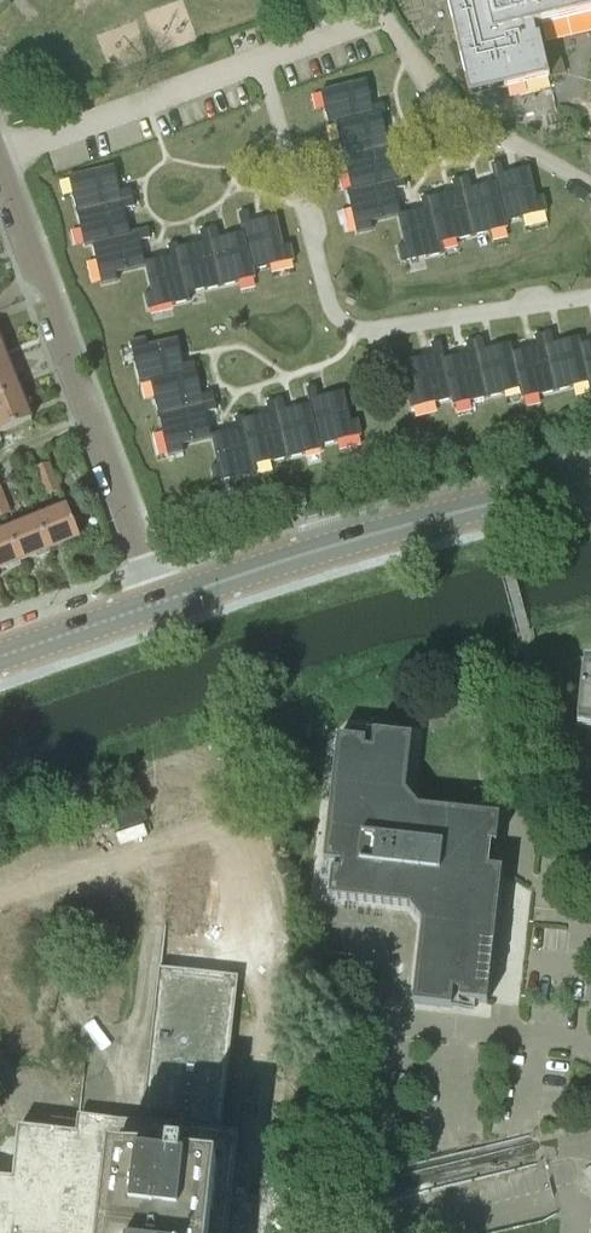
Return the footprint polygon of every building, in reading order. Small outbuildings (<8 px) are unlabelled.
[(474,94),(469,95),(469,96),(507,87),(506,83),(547,73),(548,78),(549,77),(540,35),(536,36),(534,26),(540,24),(539,20),(590,7),(590,0),(452,0),(474,94)] [(327,120),(381,108),(379,98),(368,101),(362,76),(313,87),(314,88),(317,88),(321,102),(319,102),(323,119),(321,120),(321,121),(327,120)] [(389,116),(387,106),(381,108),(327,120),(327,122),(329,122),(333,139),(335,138),(338,152),(335,153),(335,155),(340,154),(384,143),(378,118),(389,116)] [(348,188),(408,174),(406,165),(395,167),(389,142),(384,143),(340,154),(340,155),(344,154),(348,169),(345,169),(349,186),(347,186),(348,188)] [(126,199),(131,198),(129,188),(118,191),(112,166),(63,177),(63,179),(67,178),(70,192),(68,193),(72,209),(70,210),(71,212),(77,210),(126,199)] [(496,169),(510,229),(511,229),(511,227),(528,223),(527,221),(551,215),(552,219),(553,219),(549,201),(540,203),(533,171),(508,177),(505,167),(496,169)] [(510,229),(496,169),(487,171),(489,182),(464,187),(476,237),(477,236),(476,233),(491,229),(491,231),(508,227),(508,229),(510,229)] [(408,174),(348,188),(348,189),(350,189),(354,206),(356,205),(361,229),(358,230),(358,231),(375,227),(373,219),(398,213),(406,211),(400,186),(410,183),(408,174)] [(476,237),(464,187),(455,190),(458,200),(432,206),(444,255),(445,255),(444,251),(459,248),(459,250),(476,246),(477,248),(478,248),(476,237)] [(442,255),(444,255),(432,206),(430,194),(420,197),(423,207),(406,211),(398,213),(405,245),(397,247),(401,265),(402,264),(401,261),(425,255),(425,257),(442,253),(442,255)] [(88,244),(145,231),(143,221),(132,224),(126,199),(77,210),(77,212),(81,211),(84,225),(82,226),(86,243),(84,243),(85,245),(88,244)] [(245,225),(257,278),(258,278),(258,276),(275,272),(274,270),(298,264),(299,268),(300,268),(296,251),(288,253),(280,220),(255,226),(252,216),(243,218),(245,225)] [(257,278),(245,225),(236,227),(238,237),(213,243),(224,289),(225,292),(226,292),(225,288),(239,285),(240,287),(257,283),(257,285),(259,285),(257,278)] [(145,231),(88,244),(88,246),(90,245),(94,262),(96,261),(101,285),(98,286),(98,287),(115,283),(113,275),(146,267),(144,261),(140,242),(150,240),(148,230),(145,231)] [(189,297),(190,297),(190,295),(206,291),(206,289),(221,286),(222,290),(224,289),(213,243),(212,240),(186,246),(184,235),(175,237),(176,243),(189,297)] [(189,303),(190,303),(189,297),(176,243),(167,245),(169,255),(144,261),(146,267),(152,294),(143,296),(145,311),(146,311),(147,309),(171,303),(172,305),(188,301),(189,303)] [(588,341),(586,333),(561,339),(558,329),(549,331),(563,391),(565,391),(564,389),(581,385),(580,383),(590,380),(590,352),(588,341)] [(452,390),(452,392),(454,391),(442,339),(440,331),(431,333),(433,344),(408,350),(415,382),(407,384),(410,401),(412,401),(411,397),(434,391),(435,394),(452,390)] [(563,391),(549,331),(540,333),(542,344),(518,350),(528,393),(529,399),(530,399),(529,395),(544,391),(544,394),(561,390),(561,392),(563,391)] [(489,392),(491,391),(479,342),(454,347),(451,337),(442,339),(454,391),(456,399),(457,399),(457,397),(473,393),(473,391),(488,388),(489,392)] [(140,384),(140,386),(147,384),(200,372),(198,362),(188,365),(182,340),(150,347),(148,339),(130,343),(131,344),(134,343),(140,367),(138,367),(142,384),(140,384)] [(526,394),(528,393),(518,350),(516,344),(491,350),(488,339),(479,342),(491,391),(493,401),(494,401),(494,399),(511,395),(510,393),(525,390),(526,394)] [(8,361),(0,341),(0,364),(8,361)] [(8,361),(0,364),(0,398),(20,390),(8,361)] [(155,417),(155,419),(204,408),(198,382),(209,380),(206,370),(200,372),(147,384),(147,386),(149,385),(153,402),(155,401),(158,417),(155,417)] [(313,405),(324,450),(325,450),(325,448),(341,444),(341,442),(365,437),(366,441),(367,440),(363,423),(354,425),(347,393),(321,398),(319,388),(310,390),(313,405)] [(0,398),(0,433),(32,420),(20,390),(0,398)] [(323,455),(325,455),(324,450),(313,405),(288,411),(285,401),(276,403),(278,410),(289,460),(290,463),(291,462),(291,461),(307,457),(307,455),(322,451),(323,455)] [(204,408),(155,419),(155,420),(157,420),(161,437),(163,436),(169,460),(165,461),(165,462),(182,458),(180,449),(212,442),(210,432),(207,417),(217,414),(215,405),(204,408)] [(288,460),(289,460),(278,410),(252,416),(250,405),(241,407),(244,417),(244,420),(254,464),(255,464),(256,465),(272,461),(272,459),(287,456),(288,460)] [(219,465),(211,467),(215,483),(217,483),(216,480),(239,475),(239,478),(257,473),(255,464),(254,464),(244,420),(244,417),(235,419),(237,429),(212,436),(212,438),(219,465)] [(61,490),(50,463),(34,469),(46,498),(61,490)] [(3,517),(12,513),(0,483),(0,510),(3,517)] [(67,506),(37,518),(50,550),(80,538),(67,506)] [(50,550),(37,518),(8,529),(21,562),(50,550)] [(0,533),(0,570),(21,562),(8,529),(0,533)] [(583,672),(578,723),(590,724),(590,673),(583,672)] [(496,845),(499,817),(419,808),(406,792),(412,737),(374,733),(372,750),(365,749),(366,741),(338,738),(324,863),(341,865),(340,871),(332,870),(329,898),(409,907),(422,923),(413,1004),(452,1008),(454,992),(460,993),(459,1001),(487,1004),(502,870),(489,868),(492,845),(496,845)] [(236,1190),(235,1190),(236,1188),(232,1188),(222,1187),(224,1171),(234,1172),(237,1172),(238,1169),(242,1138),(241,1138),(242,1136),(238,1136),(238,1135),(221,1133),(142,1124),(104,1120),(102,1137),(94,1208),(95,1209),(101,1154),(110,1155),(101,1232),(231,1232),(236,1190)] [(358,1122),(345,1121),(344,1121),(343,1140),(356,1141),(358,1122)] [(286,1129),(268,1127),(267,1142),(284,1144),(286,1129)]
